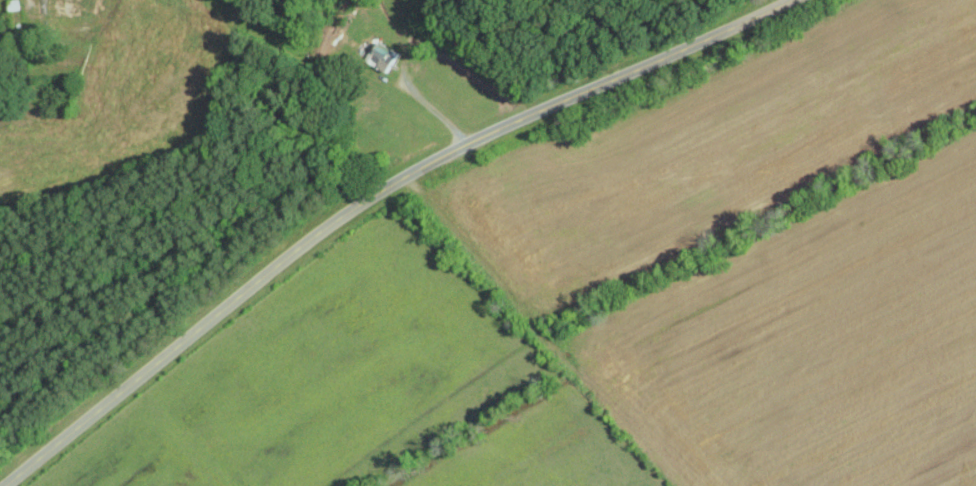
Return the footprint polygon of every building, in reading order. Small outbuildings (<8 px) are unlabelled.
[(42,17),(100,16),(99,0),(41,0),(42,17)] [(395,48),(379,41),(370,62),(390,71),(393,62),(389,61),(395,48)]
